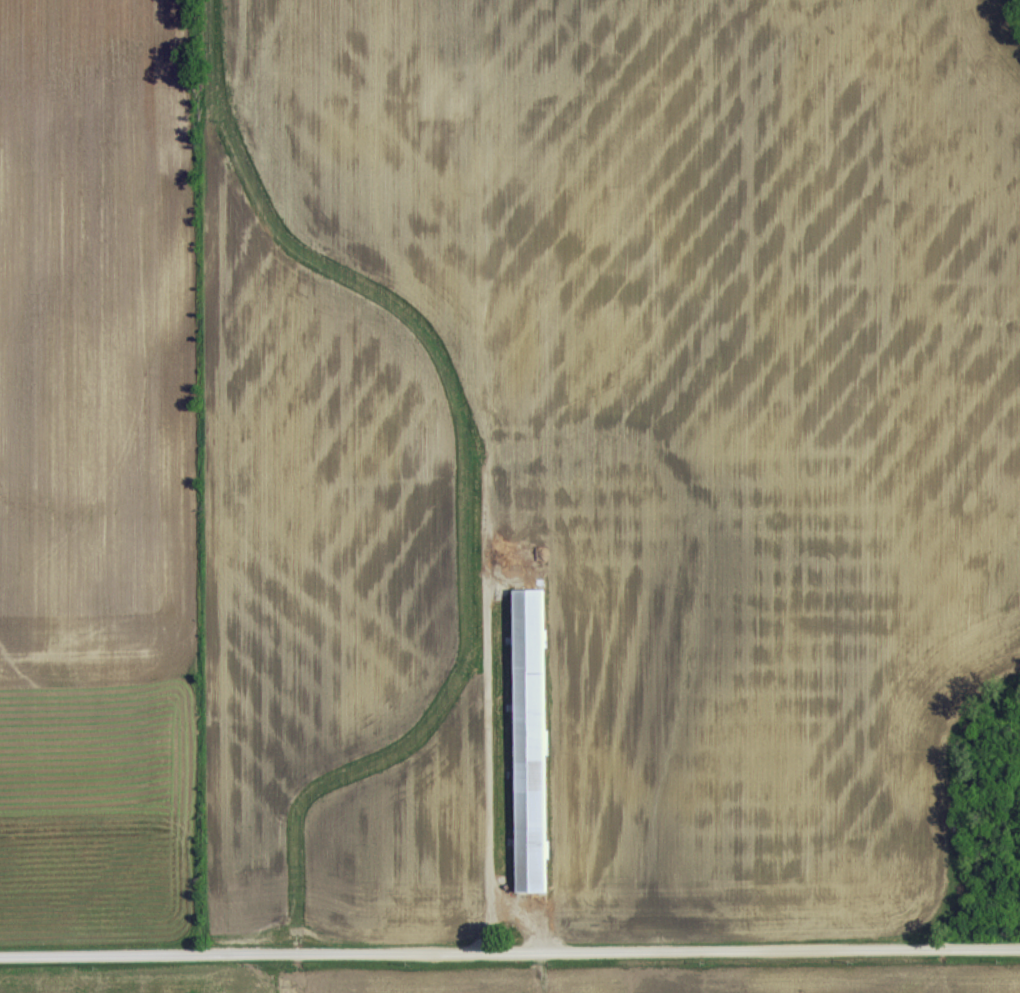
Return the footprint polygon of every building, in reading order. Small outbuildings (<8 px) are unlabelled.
[(514,891),(546,891),(544,588),(511,588),(514,891)]
